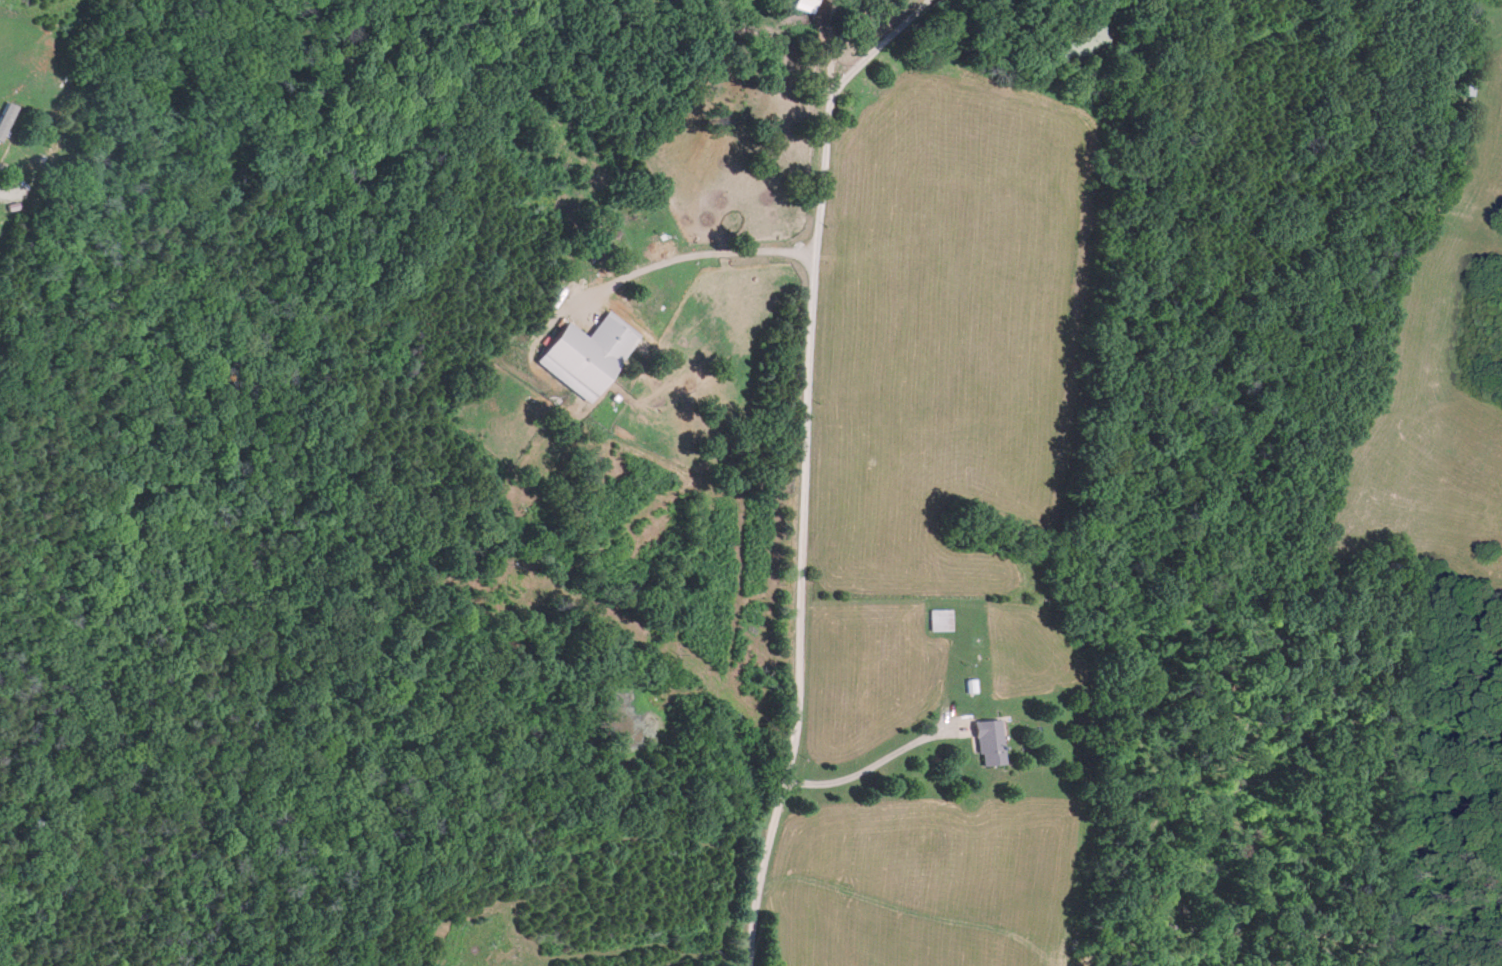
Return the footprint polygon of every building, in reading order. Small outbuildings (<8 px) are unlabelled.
[(808,13),(813,0),(791,0),(789,7),(808,13)] [(585,402),(638,333),(607,309),(584,338),(561,320),(530,360),(585,402)] [(928,630),(950,630),(950,609),(928,609),(928,630)] [(976,766),(1000,763),(995,718),(971,721),(976,766)]
